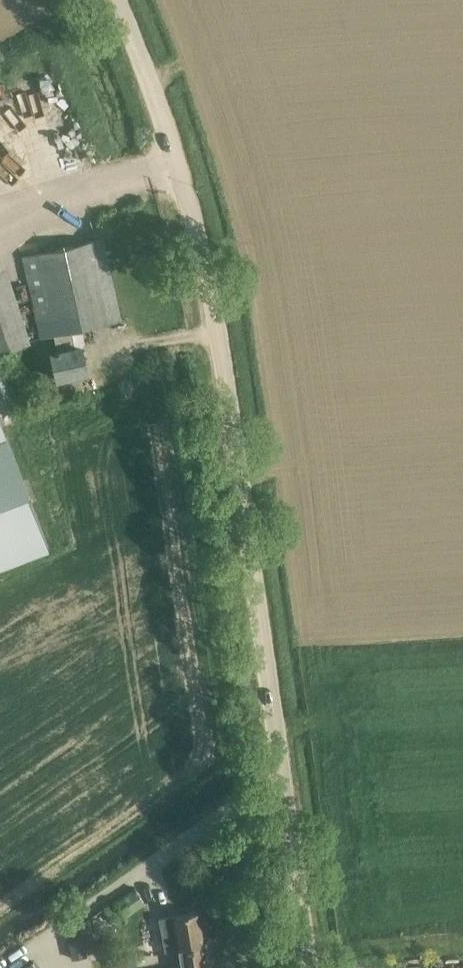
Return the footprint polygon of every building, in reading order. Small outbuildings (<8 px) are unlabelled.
[(10,117),(18,137),(46,127),(38,107),(10,117)] [(51,353),(57,378),(87,371),(81,346),(75,347),(71,330),(120,318),(101,238),(22,256),(40,337),(53,334),(57,351),(51,353)] [(4,373),(0,375),(0,404),(3,412),(16,407),(4,373)] [(48,547),(0,419),(0,565),(48,547)] [(125,915),(145,903),(136,890),(117,902),(125,915)] [(164,951),(179,949),(204,944),(198,911),(159,918),(164,951)] [(90,952),(104,950),(102,938),(88,940),(90,952)] [(204,944),(179,949),(181,961),(177,962),(178,967),(175,967),(208,967),(204,944)]
